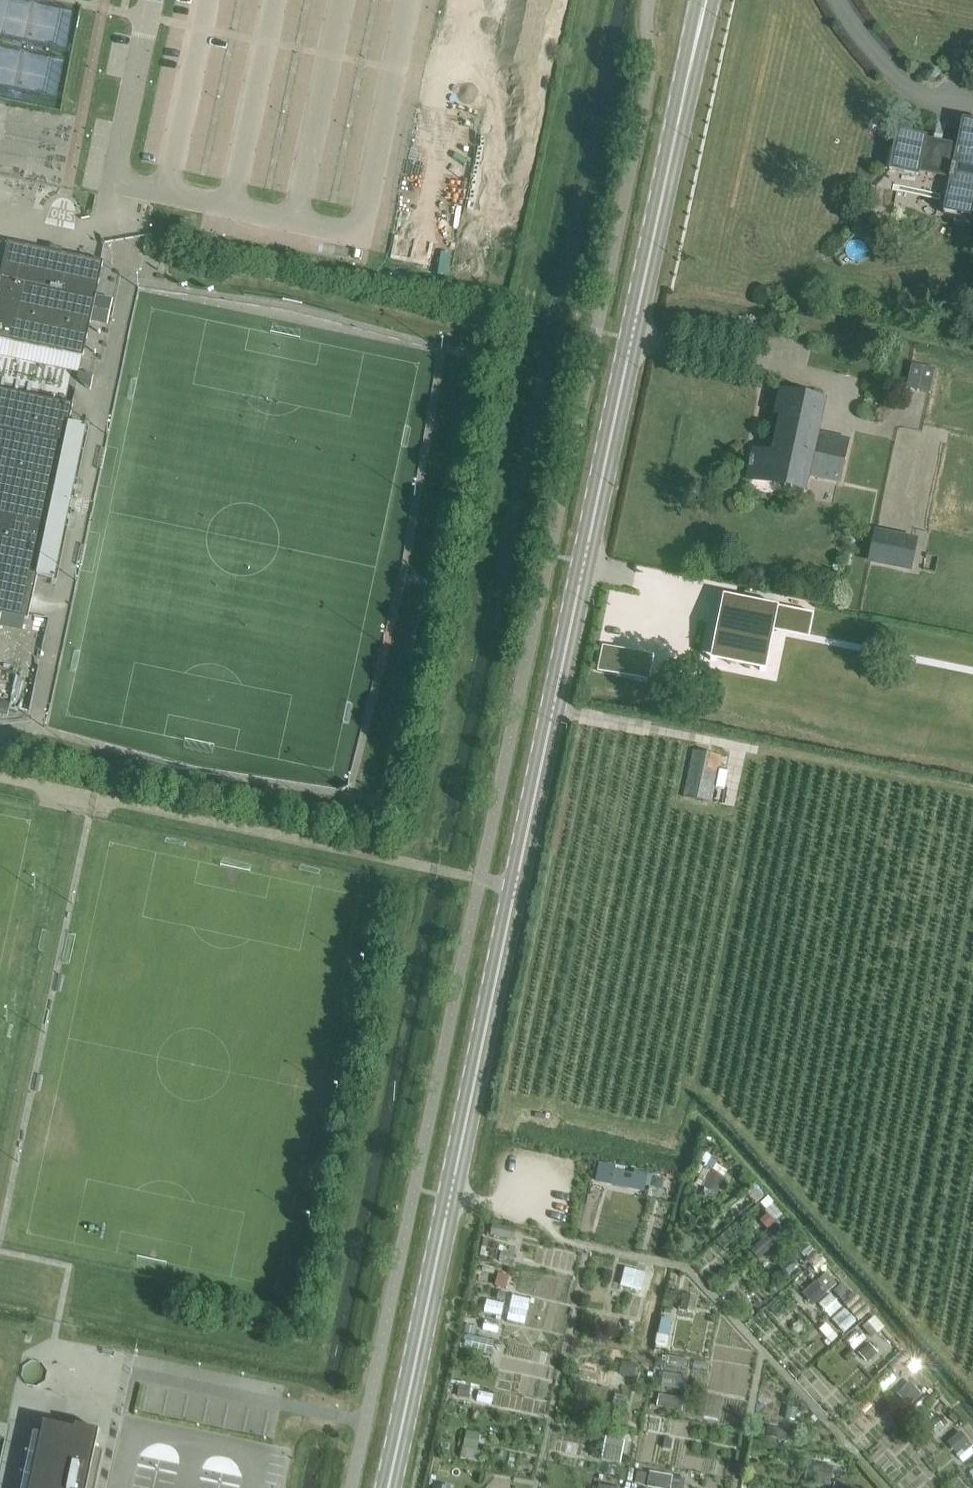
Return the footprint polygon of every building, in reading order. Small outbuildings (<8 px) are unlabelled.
[(876,189),(892,192),(893,186),(913,190),(941,196),(940,202),(945,203),(943,214),(971,220),(972,211),(972,125),(962,123),(957,149),(956,149),(942,146),(942,145),(933,143),(926,142),(926,140),(897,133),(889,171),(876,189)] [(192,222),(180,220),(178,231),(189,234),(192,222)] [(96,298),(103,263),(8,243),(0,280),(0,341),(83,359),(91,324),(96,298)] [(96,298),(91,324),(102,326),(103,324),(107,302),(108,300),(96,298)] [(904,390),(931,396),(936,371),(909,365),(904,390)] [(79,373),(78,380),(91,391),(93,376),(79,373)] [(3,615),(22,619),(28,620),(37,577),(57,582),(72,510),(52,506),(54,496),(74,500),(89,428),(70,424),(73,406),(72,406),(0,390),(0,615),(3,615)] [(838,483),(846,444),(814,438),(821,406),(782,399),(778,417),(782,418),(774,460),(755,457),(750,482),(803,492),(806,477),(838,483)] [(868,565),(871,565),(912,574),(919,541),(875,531),(868,565)] [(721,620),(716,647),(764,657),(770,626),(771,621),(803,628),(807,609),(738,595),(732,623),(721,620)] [(605,643),(600,669),(617,672),(622,646),(605,643)] [(8,718),(10,706),(0,703),(0,716),(8,718)] [(684,799),(711,804),(721,758),(694,752),(684,799)] [(103,1453),(95,1451),(99,1432),(76,1427),(75,1431),(44,1424),(40,1440),(33,1438),(22,1487),(96,1487),(103,1453)]
